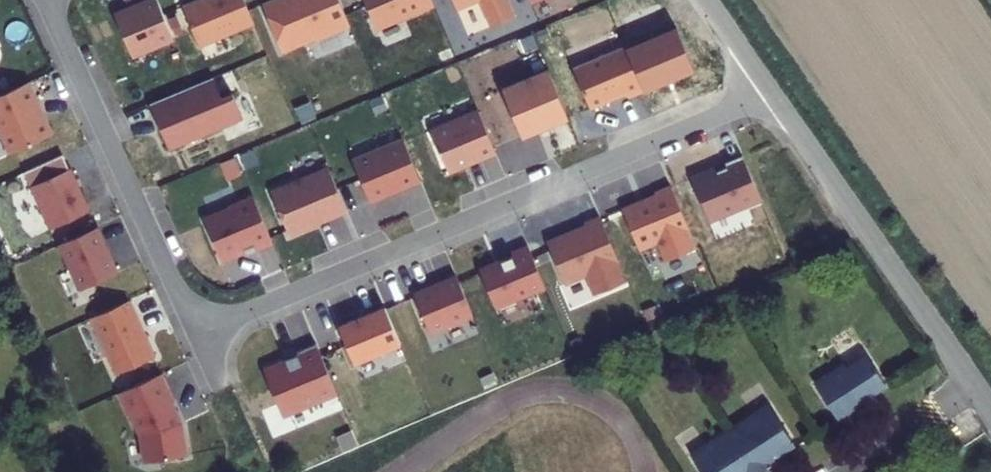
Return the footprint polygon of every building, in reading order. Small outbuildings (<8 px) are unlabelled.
[(156,0),(154,0),(140,6),(141,8),(115,19),(132,59),(173,41),(156,0)] [(243,0),(203,0),(183,9),(200,49),(254,27),(243,0)] [(262,5),(281,52),(314,38),(319,40),(349,27),(338,0),(275,0),(262,5)] [(431,0),(364,0),(376,29),(433,5),(431,0)] [(456,9),(479,0),(452,0),(456,9)] [(507,0),(479,0),(490,27),(513,17),(507,0)] [(627,53),(643,93),(694,72),(677,32),(627,53)] [(628,101),(644,95),(643,93),(627,53),(625,50),(573,71),(590,112),(626,97),(628,101)] [(549,127),(567,119),(548,73),(502,92),(521,139),(539,131),(549,127)] [(220,99),(212,78),(148,105),(167,150),(241,120),(231,94),(220,99)] [(0,95),(0,132),(10,154),(50,135),(42,117),(39,116),(34,104),(36,103),(27,83),(0,95)] [(479,162),(495,155),(477,113),(430,132),(447,173),(478,159),(479,162)] [(551,131),(549,127),(539,131),(541,135),(551,131)] [(369,204),(420,183),(403,142),(352,163),(369,204)] [(691,182),(709,225),(760,203),(742,159),(725,166),(727,171),(716,175),(715,172),(691,182)] [(48,230),(88,212),(69,169),(29,187),(48,230)] [(288,238),(346,214),(328,171),(270,195),(288,238)] [(655,198),(621,212),(639,253),(657,246),(665,264),(696,251),(670,189),(654,196),(655,198)] [(255,253),(272,246),(252,197),(227,208),(228,210),(202,220),(219,261),(253,247),(255,253)] [(626,284),(599,219),(583,226),(584,229),(546,245),(564,287),(585,278),(593,298),(626,284)] [(115,274),(95,228),(58,245),(78,290),(115,274)] [(544,290),(527,248),(510,255),(511,258),(478,272),(494,311),(544,290)] [(471,318),(455,278),(412,296),(429,336),(471,318)] [(154,358),(128,301),(88,319),(113,376),(154,358)] [(399,347),(384,310),(338,329),(353,366),(399,347)] [(335,395),(315,346),(295,354),(296,356),(283,361),(284,364),(262,373),(280,418),(335,395)] [(813,387),(833,420),(836,424),(851,415),(849,411),(852,409),(884,389),(865,360),(846,372),(843,368),(813,387)] [(159,375),(116,394),(125,416),(128,414),(138,437),(142,464),(184,456),(178,424),(168,402),(171,401),(159,375)] [(751,471),(763,471),(767,469),(765,466),(791,449),(768,413),(753,422),(750,419),(727,433),(751,471)] [(727,433),(703,448),(705,452),(690,462),(696,471),(751,471),(727,433)]
